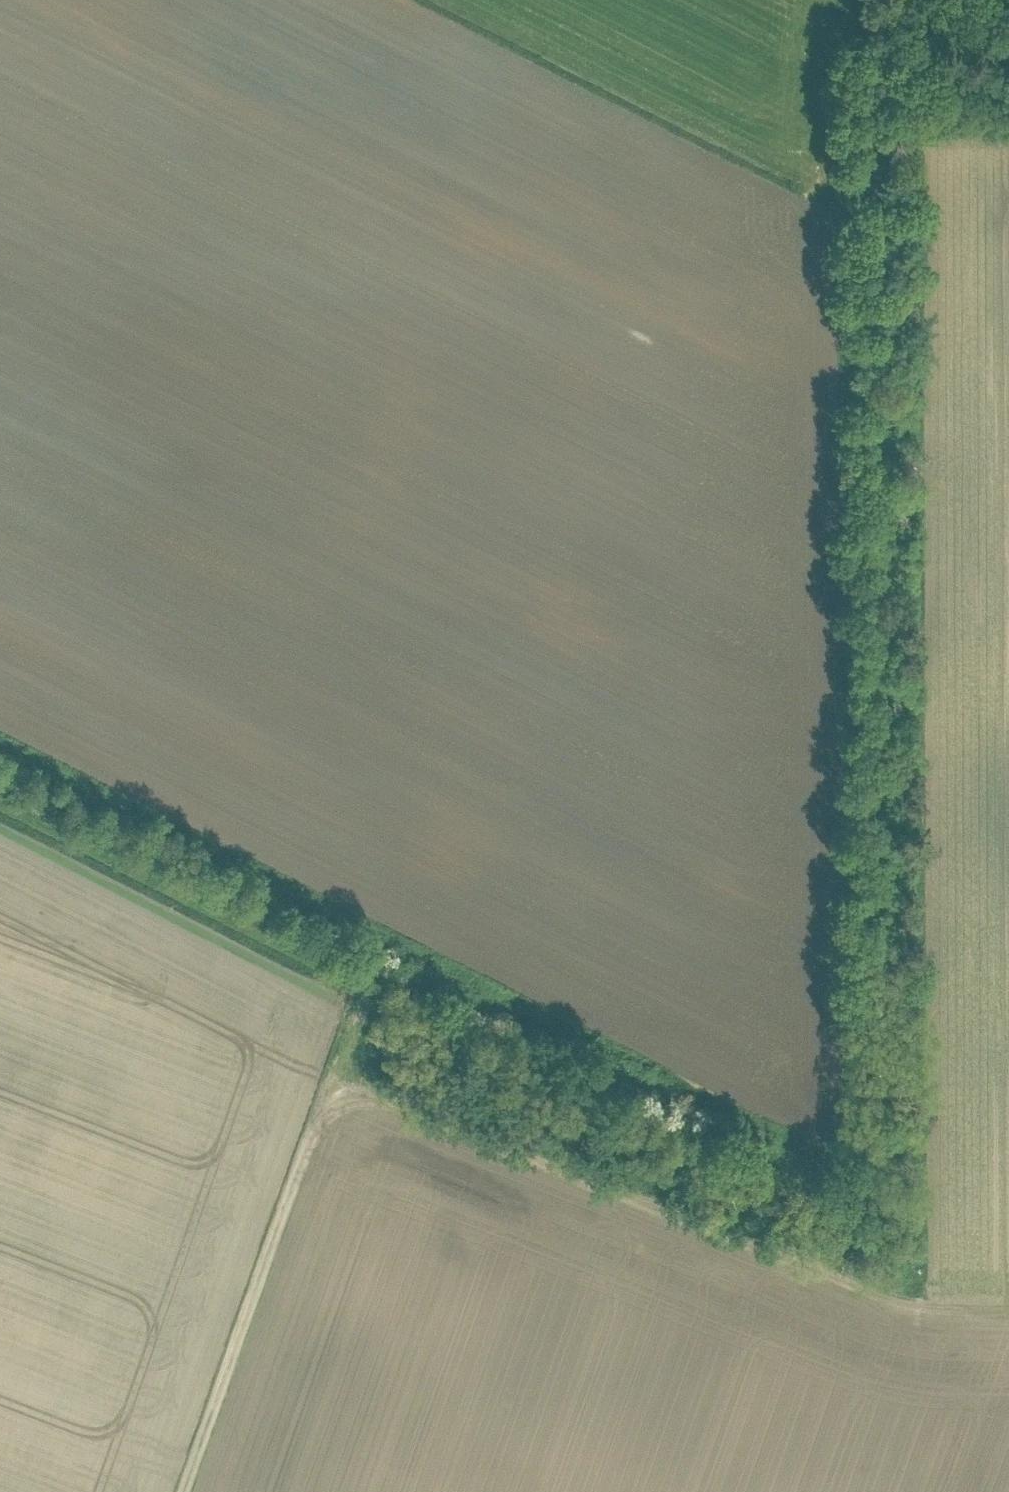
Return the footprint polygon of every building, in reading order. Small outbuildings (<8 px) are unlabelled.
[(907,1293),(918,1287),(911,1273),(900,1278),(907,1293)]
